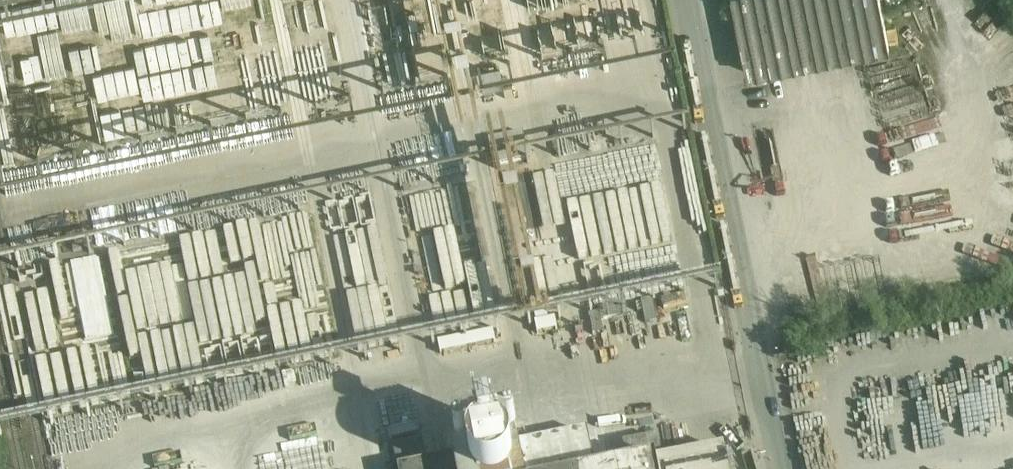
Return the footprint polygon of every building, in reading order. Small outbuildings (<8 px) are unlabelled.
[(748,73),(890,45),(881,0),(733,0),(748,73)] [(528,429),(507,433),(509,445),(530,441),(528,429)] [(509,450),(513,468),(596,468),(589,434),(509,450)] [(506,437),(472,444),(475,456),(509,449),(506,437)] [(470,439),(456,442),(459,457),(473,454),(470,439)] [(395,446),(400,468),(432,468),(432,466),(430,466),(425,440),(395,446)] [(475,456),(475,458),(477,468),(513,468),(509,450),(509,449),(475,456)] [(726,450),(658,464),(659,468),(730,468),(726,450)] [(432,466),(432,468),(477,468),(475,458),(432,466)]
